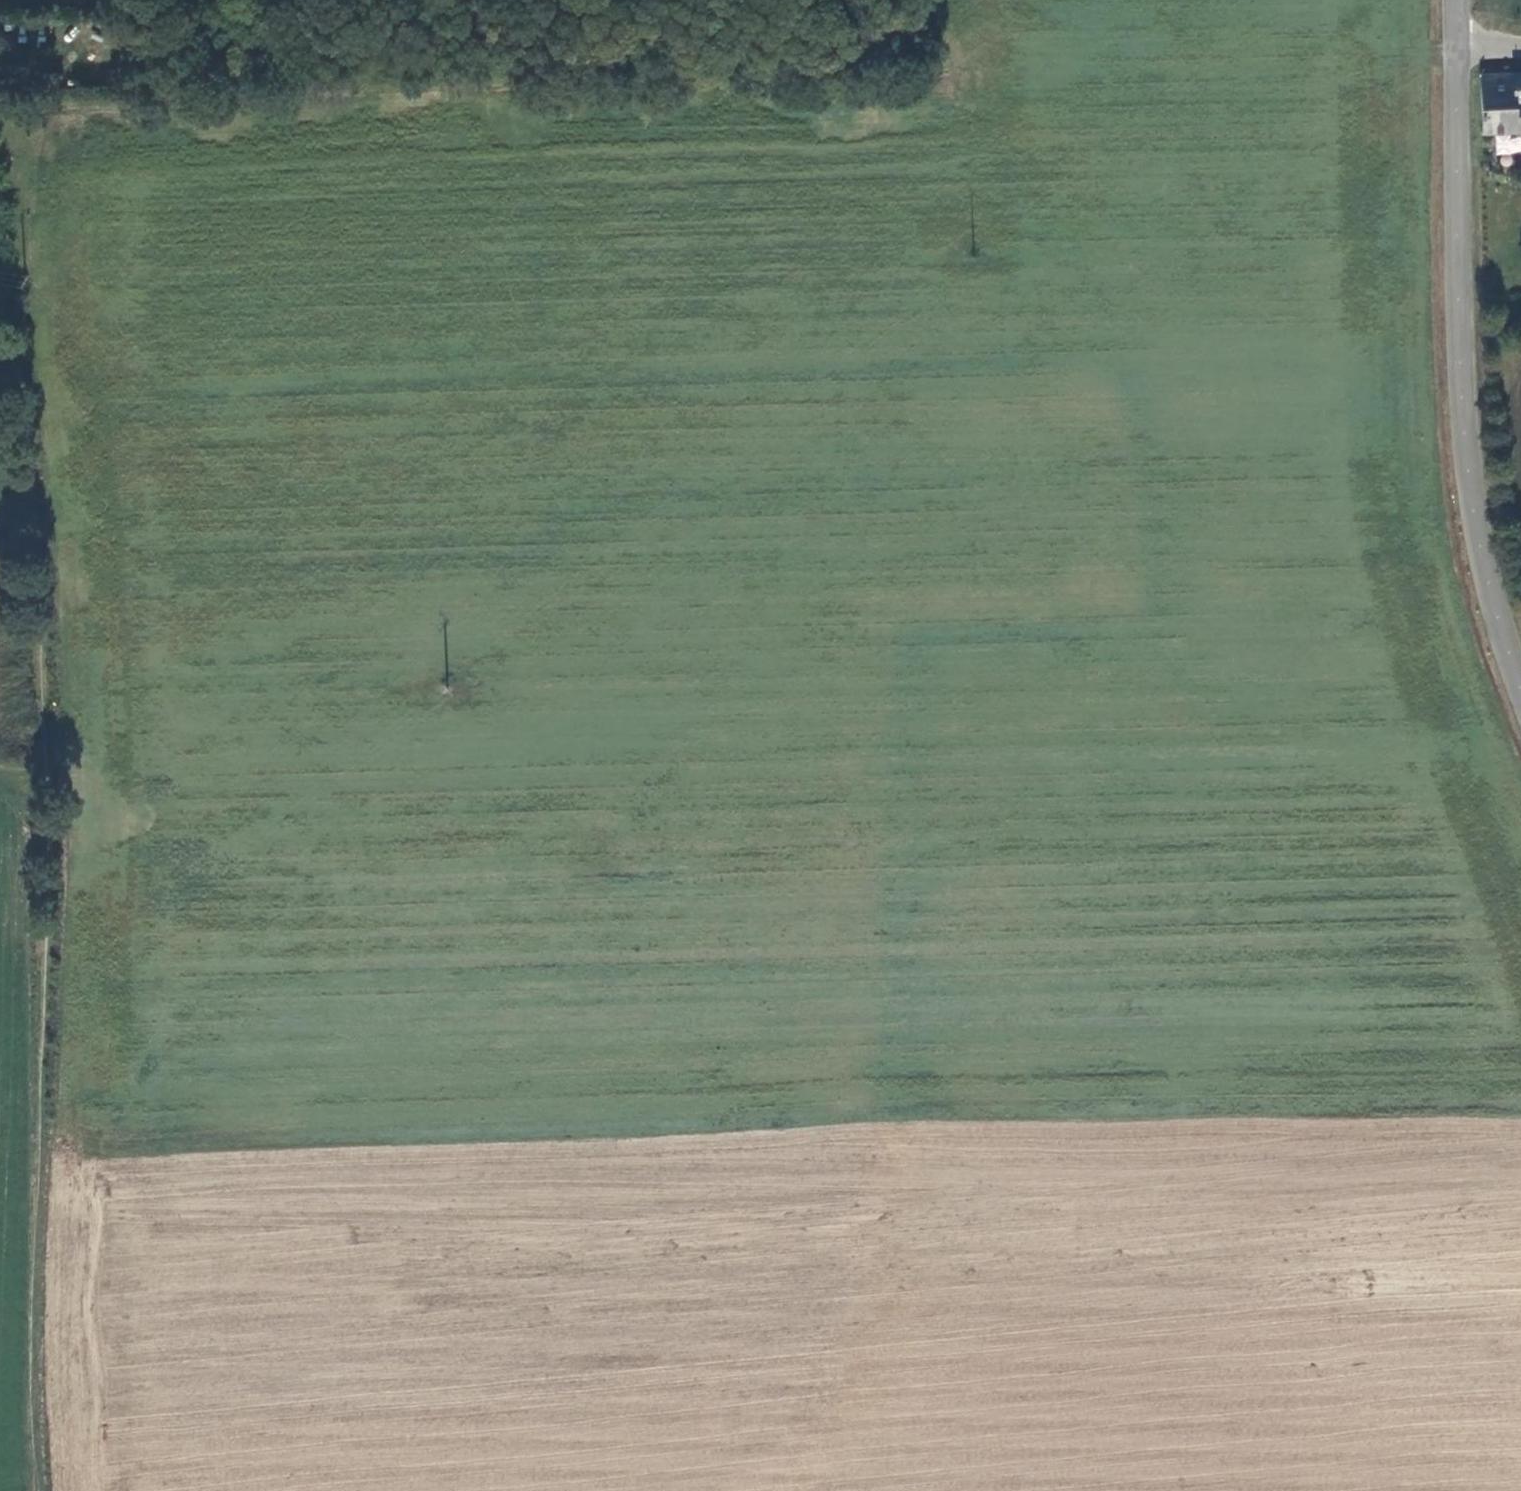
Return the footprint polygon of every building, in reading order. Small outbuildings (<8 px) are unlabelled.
[(1472,73),(1476,131),(1520,128),(1520,70),(1472,73)] [(1495,136),(1495,153),(1520,153),(1520,136),(1495,136)]
